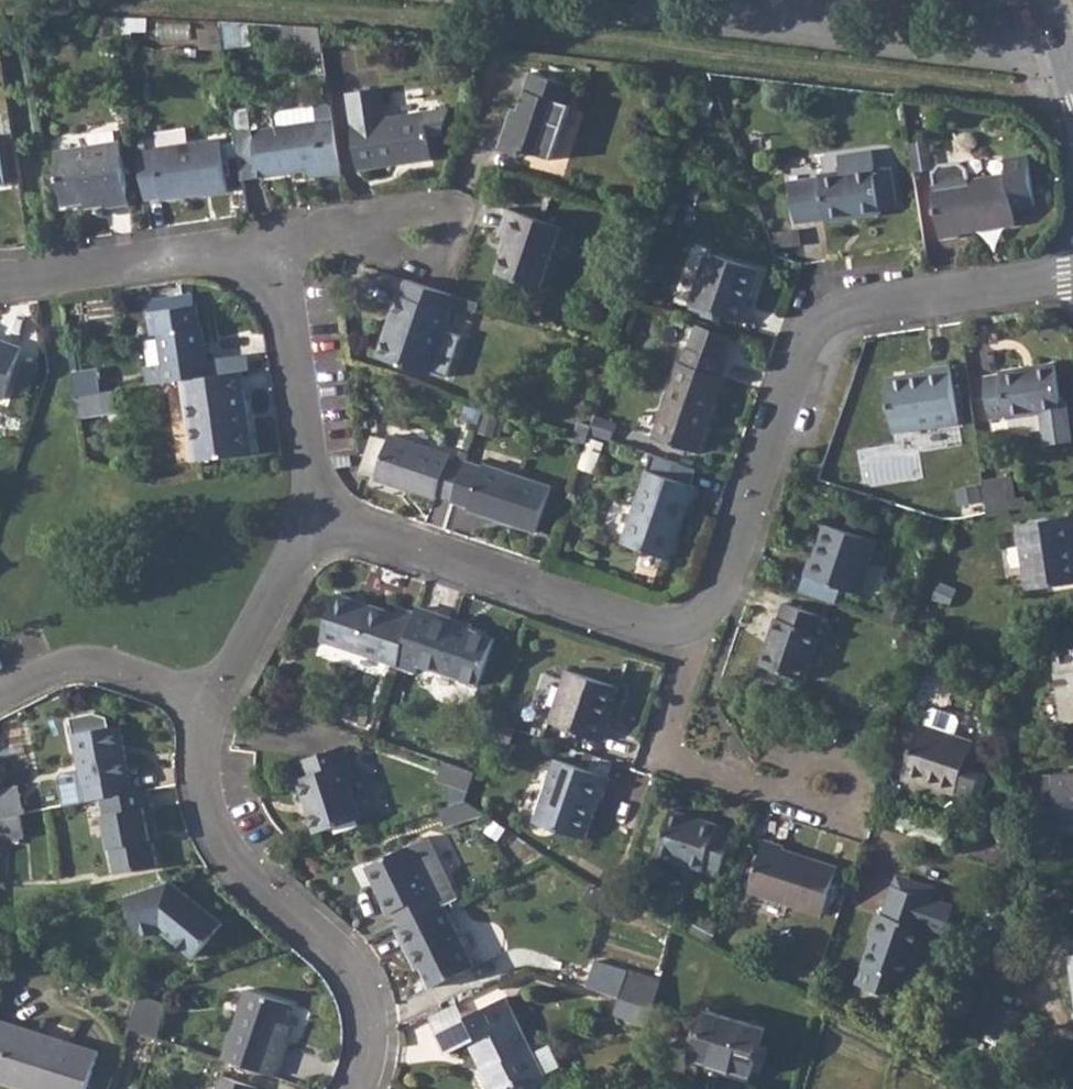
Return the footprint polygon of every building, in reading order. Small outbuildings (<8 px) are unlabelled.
[(969,12),(980,8),(977,0),(965,0),(969,12)] [(315,28),(283,26),(284,37),(299,38),(303,58),(324,54),(321,29),(315,28)] [(514,108),(500,148),(525,156),(526,153),(553,162),(578,86),(532,71),(519,110),(514,108)] [(383,90),(349,94),(360,171),(435,160),(431,138),(443,135),(452,111),(388,119),(383,90)] [(342,174),(332,106),(315,109),(316,118),(275,124),(252,128),(259,179),(307,172),(308,179),(342,174)] [(315,109),(274,115),(275,124),(316,118),(315,109)] [(252,128),(236,130),(243,181),(259,179),(252,128)] [(155,151),(139,153),(146,199),(163,196),(164,198),(229,189),(222,140),(156,149),(155,151)] [(915,167),(932,168),(933,141),(916,141),(915,167)] [(63,205),(84,202),(103,200),(104,206),(105,208),(130,204),(120,143),(55,151),(63,205)] [(960,234),(1017,225),(1015,209),(1037,206),(1032,157),(1008,160),(1010,175),(971,182),(969,170),(960,164),(941,167),(935,175),(936,187),(933,188),(941,239),(959,236),(960,234)] [(819,176),(789,181),(796,225),(825,221),(826,223),(881,215),(880,212),(897,209),(890,167),(874,170),(873,166),(819,174),(819,176)] [(103,200),(84,202),(85,209),(104,206),(103,200)] [(501,236),(504,237),(510,239),(505,254),(498,274),(542,288),(561,229),(510,211),(501,236)] [(504,237),(499,252),(505,254),(510,239),(504,237)] [(706,255),(688,307),(743,325),(748,308),(744,307),(755,271),(706,255)] [(390,336),(383,358),(430,373),(451,311),(448,310),(453,294),(452,294),(407,279),(401,294),(398,294),(384,334),(390,336)] [(150,370),(152,384),(182,379),(211,375),(204,326),(201,327),(198,305),(150,311),(153,336),(160,335),(165,368),(150,370)] [(688,350),(723,363),(732,338),(696,326),(688,350)] [(384,334),(377,356),(383,358),(390,336),(384,334)] [(5,400),(23,348),(0,340),(0,398),(5,400)] [(652,440),(691,453),(700,424),(707,426),(723,379),(719,378),(724,363),(723,363),(688,350),(687,350),(682,365),(677,363),(652,440)] [(986,377),(992,418),(1008,415),(1010,418),(1042,412),(1047,444),(1072,439),(1072,430),(1067,397),(1062,398),(1056,361),(1001,370),(1002,374),(986,377)] [(927,373),(885,380),(895,434),(959,423),(950,367),(927,370),(927,373)] [(100,368),(72,372),(76,395),(103,391),(100,368)] [(211,375),(182,379),(189,426),(196,425),(201,461),(250,454),(246,423),(252,422),(244,370),(211,375)] [(116,389),(103,391),(106,414),(120,411),(116,389)] [(103,391),(76,395),(79,417),(106,414),(103,391)] [(252,422),(246,423),(250,454),(256,453),(252,422)] [(700,424),(691,453),(697,455),(707,426),(700,424)] [(196,425),(189,426),(195,462),(201,461),(196,425)] [(438,494),(453,499),(465,465),(450,460),(451,456),(391,436),(376,478),(401,487),(437,498),(438,494)] [(590,438),(584,466),(597,469),(603,441),(590,438)] [(453,499),(453,501),(469,507),(468,509),(537,533),(553,490),(483,465),(482,468),(466,462),(465,465),(453,499)] [(648,472),(624,543),(671,560),(689,507),(692,507),(698,489),(648,472)] [(1007,478),(986,481),(991,513),(1013,510),(1007,478)] [(1018,528),(1028,592),(1072,586),(1072,519),(1018,528)] [(811,561),(806,577),(861,595),(880,543),(826,525),(814,561),(811,561)] [(323,637),(400,665),(417,613),(402,608),(400,614),(339,592),(323,637)] [(776,620),(761,664),(810,680),(824,636),(819,635),(825,618),(785,604),(779,621),(776,620)] [(417,613),(400,665),(418,671),(420,664),(480,686),(496,638),(472,630),(457,625),(458,621),(420,607),(417,613)] [(458,621),(457,625),(472,630),(474,627),(458,621)] [(1053,631),(1059,665),(1055,666),(1063,722),(1072,720),(1072,628),(1053,631)] [(567,672),(549,723),(603,742),(609,724),(607,723),(618,689),(567,672)] [(984,777),(965,771),(970,756),(975,743),(955,736),(960,722),(958,716),(935,709),(930,712),(925,725),(924,725),(916,747),(907,775),(906,780),(923,787),(924,784),(958,795),(958,793),(977,798),(984,777)] [(494,721),(488,737),(510,745),(516,728),(494,721)] [(916,747),(924,725),(912,721),(896,771),(907,775),(916,747)] [(76,734),(88,802),(102,799),(134,793),(121,725),(76,734)] [(308,774),(297,778),(316,834),(378,813),(364,771),(354,774),(344,745),(303,759),(308,774)] [(970,756),(965,771),(984,777),(981,760),(970,756)] [(556,760),(535,822),(587,840),(601,801),(604,802),(611,779),(556,760)] [(445,762),(439,779),(470,790),(476,772),(445,762)] [(1055,774),(1058,830),(1072,830),(1072,773),(1055,774)] [(134,793),(102,799),(115,874),(157,867),(153,842),(147,809),(153,807),(150,789),(134,793)] [(21,815),(25,815),(22,794),(0,798),(0,819),(21,815)] [(466,801),(438,810),(443,826),(482,813),(466,801)] [(153,807),(147,809),(153,842),(160,841),(153,807)] [(673,810),(658,855),(705,871),(706,868),(722,874),(735,834),(719,829),(720,827),(673,810)] [(25,835),(21,815),(0,819),(0,840),(25,835)] [(428,836),(371,865),(384,892),(379,894),(388,915),(394,912),(401,927),(439,908),(445,905),(458,899),(428,836)] [(972,836),(967,852),(999,863),(1003,847),(972,836)] [(767,842),(751,892),(825,917),(841,870),(785,851),(786,848),(767,842)] [(1003,847),(999,863),(1014,868),(1011,849),(1003,847)] [(371,865),(366,868),(379,894),(384,892),(371,865)] [(897,877),(894,888),(935,902),(939,891),(897,877)] [(169,882),(126,896),(139,935),(163,927),(196,955),(222,925),(169,882)] [(859,987),(891,997),(897,977),(912,982),(929,930),(948,937),(957,909),(935,902),(894,888),(885,915),(883,915),(859,987)] [(401,927),(395,930),(405,950),(411,947),(422,969),(432,988),(475,966),(445,905),(439,908),(401,927)] [(411,947),(405,950),(416,972),(422,969),(411,947)] [(653,988),(624,979),(626,971),(595,961),(587,987),(618,997),(648,1007),(653,988)] [(659,982),(626,971),(624,979),(653,988),(648,1007),(653,1008),(659,982)] [(897,977),(891,997),(919,1007),(925,986),(912,982),(897,977)] [(246,992),(221,1061),(273,1078),(283,1048),(275,1047),(282,1026),(288,1006),(246,992)] [(435,1033),(447,1055),(470,1044),(481,1064),(486,1062),(490,1069),(482,1072),(490,1088),(525,1088),(524,1086),(545,1075),(506,997),(435,1033)] [(648,1007),(618,997),(613,1014),(642,1024),(648,1007)] [(134,1010),(129,1028),(157,1038),(163,1019),(134,1010)] [(707,1011),(694,1056),(752,1074),(766,1029),(707,1011)] [(21,1088),(88,1088),(100,1052),(0,1021),(0,1082),(21,1088)] [(282,1026),(275,1047),(283,1048),(290,1028),(282,1026)] [(222,1078),(218,1088),(256,1088),(222,1078)]
